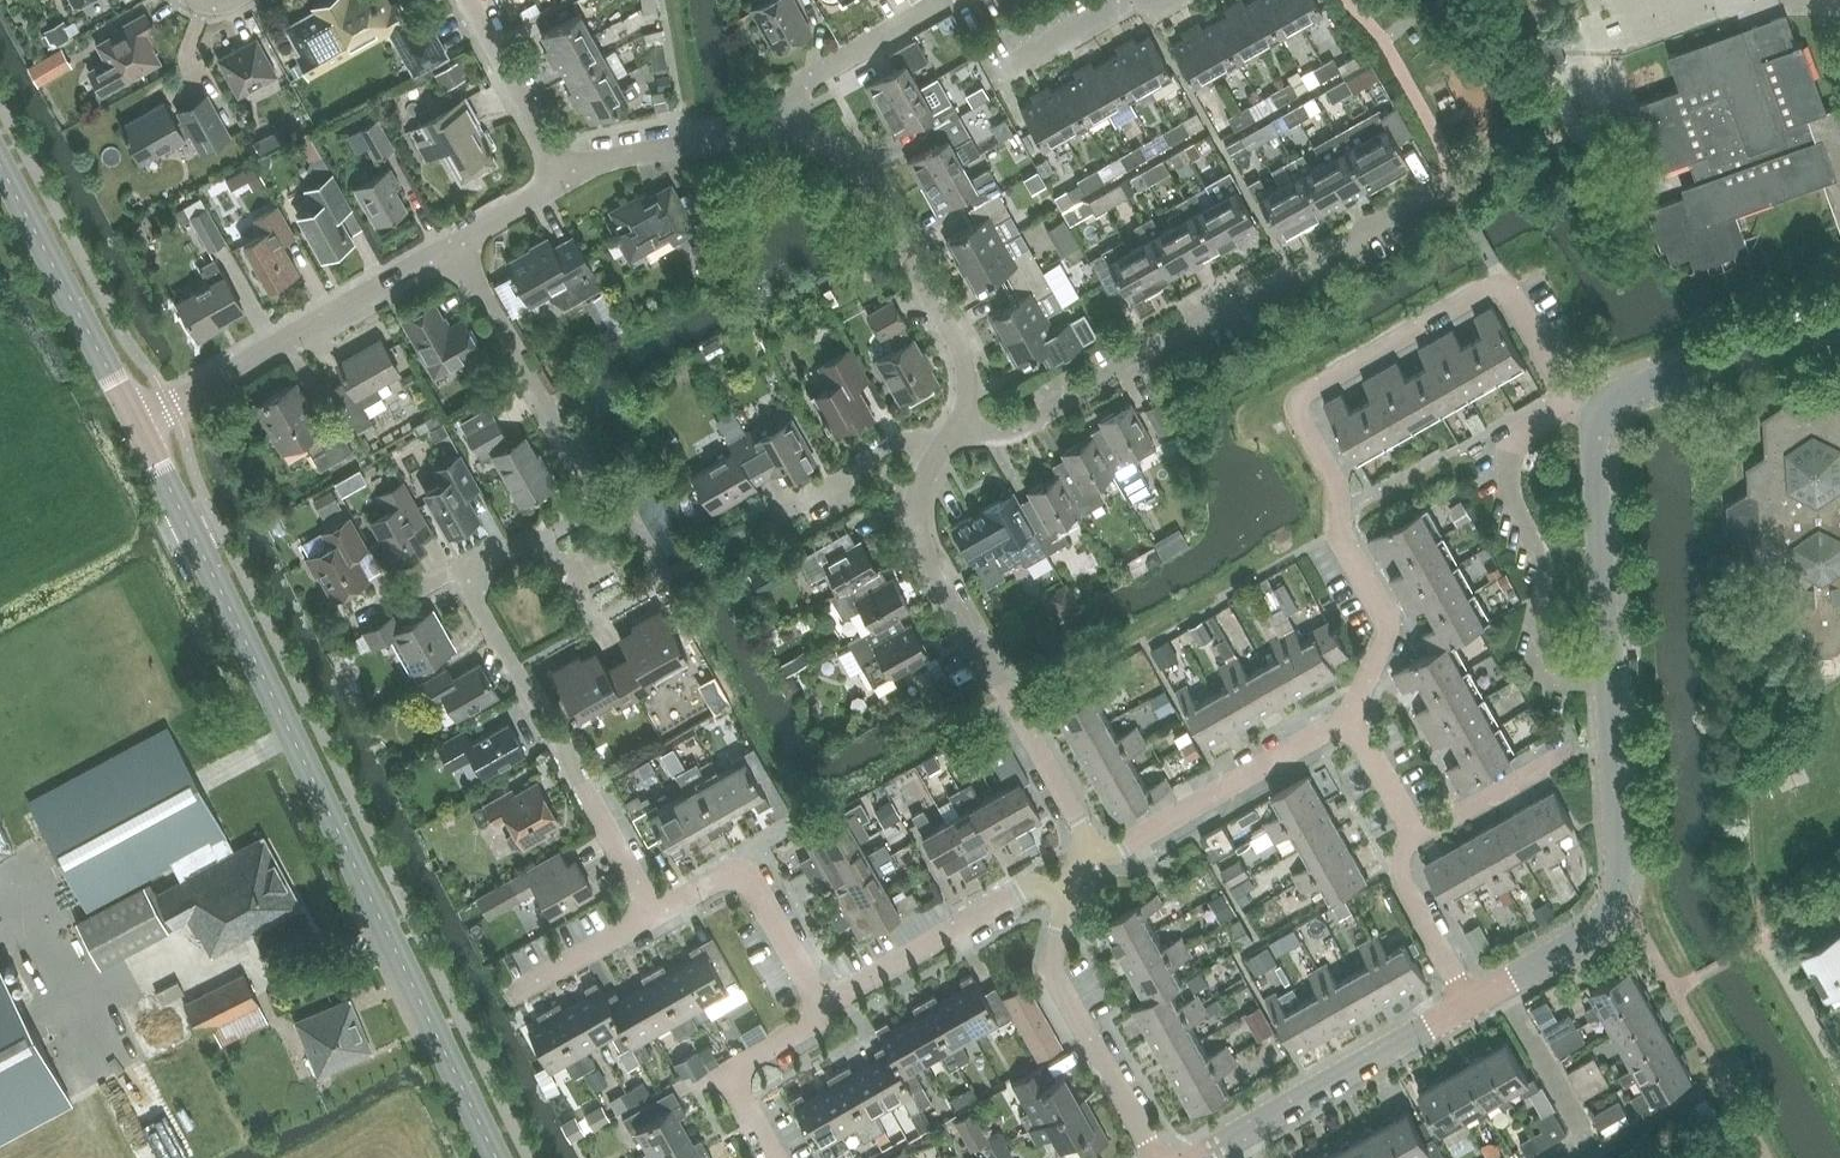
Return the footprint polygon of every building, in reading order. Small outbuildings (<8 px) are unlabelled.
[(445,55),(429,25),(414,33),(397,3),(391,6),(388,0),(325,0),(315,6),(318,12),(290,28),(305,54),(298,58),(308,75),(394,28),(401,41),(400,42),(416,71),(445,55)] [(812,31),(795,0),(769,0),(753,9),(776,51),(812,31)] [(1279,35),(1260,0),(1253,0),(1246,4),(1243,0),(1241,0),(1234,4),(1258,47),(1279,35)] [(1300,23),(1287,0),(1260,0),(1279,35),(1300,23)] [(1300,23),(1322,10),(1317,0),(1287,0),(1300,23)] [(658,4),(643,7),(645,18),(660,16),(658,4)] [(1237,59),(1258,47),(1234,4),(1225,9),(1228,14),(1216,21),(1237,59)] [(117,35),(100,44),(96,47),(104,60),(87,69),(100,94),(121,82),(159,61),(145,36),(155,30),(146,13),(115,31),(117,35)] [(550,59),(593,35),(580,13),(543,34),(550,47),(545,50),(550,59)] [(1638,104),(1662,171),(1690,161),(1698,182),(1684,187),(1687,196),(1649,209),(1664,250),(1668,249),(1673,262),(1691,256),(1696,269),(1750,250),(1737,211),(1822,181),(1823,183),(1825,182),(1839,223),(1839,105),(1828,110),(1804,41),(1796,44),(1786,15),(1744,30),(1743,28),(1668,55),(1680,89),(1638,104)] [(1216,71),(1237,59),(1216,21),(1203,28),(1200,23),(1192,28),(1216,71)] [(641,29),(644,42),(663,38),(660,26),(641,29)] [(1194,83),(1216,71),(1192,28),(1182,33),(1185,38),(1172,45),(1194,83)] [(1538,65),(1565,56),(1555,29),(1528,38),(1538,65)] [(593,35),(550,59),(555,68),(560,65),(567,77),(605,56),(619,48),(613,38),(599,46),(593,35)] [(1126,43),(1150,86),(1163,78),(1166,84),(1175,79),(1150,36),(1137,43),(1135,38),(1126,43)] [(240,95),(277,74),(257,38),(220,59),(240,95)] [(879,109),(918,88),(909,73),(929,61),(917,39),(889,54),(897,68),(866,86),(879,109)] [(1303,67),(1318,58),(1308,42),(1293,51),(1303,67)] [(1129,98),(1150,86),(1126,43),(1117,48),(1120,53),(1107,60),(1129,98)] [(61,44),(26,64),(37,83),(72,63),(61,44)] [(652,58),(666,55),(664,44),(650,46),(652,58)] [(666,55),(652,58),(654,69),(668,67),(666,55)] [(574,101),(617,77),(605,56),(567,77),(574,90),(569,93),(574,101)] [(1322,62),(1330,75),(1340,70),(1332,57),(1322,62)] [(432,71),(440,88),(464,76),(456,59),(432,71)] [(1347,84),(1351,90),(1352,91),(1371,80),(1379,76),(1375,69),(1370,59),(1362,64),(1360,65),(1359,66),(1342,75),(1344,78),(1347,84)] [(1107,110),(1129,98),(1107,60),(1095,67),(1092,62),(1083,67),(1107,110)] [(1320,81),(1330,75),(1322,62),(1312,68),(1320,81)] [(1086,122),(1107,110),(1083,67),(1074,72),(1077,77),(1065,84),(1086,122)] [(617,77),(574,101),(579,111),(584,108),(591,121),(638,94),(633,84),(623,89),(617,77)] [(918,88),(879,109),(893,134),(925,117),(932,130),(958,116),(945,93),(936,77),(918,88)] [(1334,84),(1341,95),(1351,90),(1347,84),(1344,78),(1334,84)] [(1280,87),(1287,100),(1297,94),(1290,82),(1280,87)] [(1065,134),(1086,122),(1065,84),(1052,91),(1049,86),(1041,91),(1065,134)] [(1331,101),(1341,95),(1334,84),(1324,89),(1331,101)] [(1277,105),(1287,100),(1280,87),(1270,93),(1277,105)] [(653,92),(656,110),(672,107),(669,89),(653,92)] [(1043,146),(1065,134),(1041,91),(1032,96),(1035,101),(1022,109),(1043,146)] [(202,152),(232,136),(208,94),(179,111),(183,119),(177,123),(165,102),(121,126),(142,162),(192,134),(202,152)] [(495,162),(495,160),(492,153),(493,152),(490,146),(493,145),(485,131),(480,135),(474,124),(479,121),(466,98),(415,127),(421,137),(414,141),(424,159),(443,148),(458,176),(460,177),(463,177),(465,176),(467,180),(492,166),(494,164),(495,162)] [(1292,108),(1298,120),(1308,114),(1302,103),(1292,108)] [(1238,111),(1245,124),(1255,118),(1248,105),(1238,111)] [(1363,136),(1388,179),(1397,174),(1394,169),(1406,162),(1396,143),(1410,134),(1396,107),(1383,115),(1379,108),(1355,121),(1363,136)] [(1288,125),(1298,120),(1292,108),(1282,114),(1288,125)] [(1234,130),(1245,124),(1238,111),(1227,117),(1234,130)] [(922,185),(960,164),(980,153),(970,137),(958,116),(932,130),(940,144),(908,161),(922,185)] [(376,158),(394,148),(377,118),(358,128),(376,158)] [(1172,126),(1179,140),(1190,134),(1182,120),(1172,126)] [(1260,126),(1266,137),(1277,131),(1270,120),(1260,126)] [(1388,179),(1363,136),(1355,121),(1334,133),(1342,148),(1364,186),(1376,179),(1379,185),(1388,179)] [(1169,145),(1179,140),(1172,126),(1161,132),(1169,145)] [(1256,143),(1266,137),(1260,126),(1249,132),(1256,143)] [(1246,149),(1256,143),(1249,132),(1239,138),(1246,149)] [(1245,150),(1246,149),(1239,138),(1225,146),(1231,157),(1245,149),(1245,150)] [(1184,148),(1191,160),(1201,154),(1194,142),(1184,148)] [(880,150),(885,163),(903,156),(898,143),(880,150)] [(1129,151),(1136,164),(1146,158),(1139,145),(1129,151)] [(1197,171),(1191,160),(1184,148),(1169,156),(1182,180),(1197,171)] [(1351,193),(1364,186),(1342,148),(1321,160),(1345,203),(1354,198),(1351,193)] [(1127,170),(1136,164),(1129,151),(1119,156),(1127,170)] [(1345,203),(1321,160),(1309,167),(1302,153),(1292,159),(1300,172),(1321,210),(1333,204),(1336,209),(1345,203)] [(1321,210),(1300,172),(1292,159),(1282,164),(1290,178),(1279,184),(1303,227),(1312,222),(1309,217),(1321,210)] [(230,189),(260,174),(253,160),(223,175),(230,189)] [(1151,166),(1158,179),(1170,172),(1163,160),(1151,166)] [(973,206),(997,192),(999,191),(986,167),(968,178),(960,164),(922,185),(935,209),(965,192),(972,206),(973,206)] [(1148,184),(1158,179),(1151,166),(1141,172),(1148,184)] [(377,226),(408,209),(396,188),(401,186),(391,167),(355,187),(377,226)] [(1087,175),(1094,188),(1104,182),(1096,169),(1087,175)] [(1138,190),(1148,184),(1141,172),(1131,178),(1138,190)] [(324,256),(353,240),(339,215),(351,207),(332,174),(307,188),(317,205),(300,214),(324,256)] [(1085,194),(1094,188),(1087,175),(1077,180),(1085,194)] [(1303,227),(1279,184),(1266,192),(1260,178),(1248,184),(1257,200),(1280,240),(1303,227)] [(1109,191),(1116,203),(1127,197),(1120,184),(1109,191)] [(630,252),(632,253),(634,253),(636,253),(637,253),(672,234),(675,240),(695,229),(670,186),(653,196),(654,197),(641,205),(636,197),(609,213),(612,218),(607,221),(616,237),(619,235),(629,250),(630,252)] [(1213,200),(1238,244),(1246,239),(1243,234),(1257,227),(1234,188),(1213,200)] [(1106,209),(1116,203),(1109,191),(1099,197),(1106,209)] [(957,264),(1002,238),(1018,229),(997,192),(973,206),(972,206),(968,208),(976,221),(945,239),(951,249),(954,247),(960,256),(954,259),(957,264)] [(1238,244),(1213,200),(1201,206),(1193,193),(1184,199),(1191,212),(1214,251),(1226,244),(1229,249),(1238,244)] [(1096,214),(1106,209),(1099,197),(1089,202),(1096,214)] [(1214,251),(1191,212),(1184,199),(1176,203),(1183,216),(1170,224),(1195,268),(1203,264),(1200,258),(1214,251)] [(270,287),(299,270),(283,243),(296,236),(279,206),(256,219),(264,233),(245,243),(270,287)] [(210,250),(226,241),(206,208),(190,217),(210,250)] [(1195,268),(1170,224),(1159,230),(1151,216),(1141,222),(1149,236),(1171,275),(1183,268),(1186,273),(1195,268)] [(1063,219),(1046,226),(1056,251),(1073,244),(1063,219)] [(1171,275),(1149,236),(1141,222),(1133,227),(1141,241),(1128,248),(1152,292),(1161,287),(1158,282),(1171,275)] [(1011,283),(1040,266),(1020,233),(1004,242),(1002,238),(957,264),(960,269),(965,266),(970,276),(967,277),(973,287),(1004,270),(1011,283)] [(554,247),(551,243),(509,266),(512,272),(511,272),(515,279),(516,278),(529,301),(552,288),(556,295),(570,304),(602,286),(574,236),(554,247)] [(1152,292),(1128,248),(1123,239),(1101,251),(1102,253),(1089,260),(1109,294),(1120,288),(1127,300),(1140,292),(1143,297),(1152,292)] [(227,319),(244,309),(215,258),(200,267),(209,283),(179,301),(200,339),(229,322),(227,319)] [(1000,339),(1045,313),(1061,304),(1040,266),(1011,283),(1019,297),(988,314),(993,323),(996,321),(1002,331),(997,334),(1000,339)] [(890,299),(865,314),(879,338),(887,334),(895,347),(875,358),(899,400),(936,378),(929,365),(925,367),(917,354),(921,352),(912,338),(909,339),(900,324),(903,322),(890,299)] [(436,374),(480,349),(463,320),(449,328),(434,303),(405,320),(436,374)] [(1473,337),(1494,374),(1523,357),(1492,304),(1474,314),(1484,331),(1473,337)] [(1045,313),(1000,339),(1002,343),(1007,341),(1012,350),(1009,352),(1014,362),(1046,344),(1054,359),(1092,337),(1084,324),(1075,329),(1069,318),(1052,328),(1046,318),(1048,318),(1045,313)] [(1494,374),(1473,337),(1461,344),(1451,327),(1434,337),(1466,391),(1494,374)] [(1439,407),(1466,391),(1434,337),(1418,347),(1428,363),(1417,370),(1439,407)] [(386,382),(401,374),(382,341),(359,354),(358,352),(338,363),(348,380),(334,388),(359,431),(373,422),(364,407),(392,391),(386,382)] [(857,424),(874,414),(856,383),(867,376),(850,347),(819,365),(831,384),(813,395),(824,413),(822,414),(827,423),(828,422),(834,432),(855,419),(857,424)] [(1439,407),(1417,370),(1406,376),(1396,359),(1379,369),(1411,423),(1439,407)] [(1384,439),(1411,423),(1379,369),(1363,379),(1373,396),(1363,402),(1384,439)] [(320,470),(353,452),(334,417),(317,427),(304,402),(308,400),(297,381),(256,405),(288,461),(308,449),(320,470)] [(1384,439),(1363,402),(1352,408),(1342,391),(1324,401),(1356,456),(1384,439)] [(1822,413),(1803,414),(1783,404),(1765,418),(1767,456),(1749,468),(1749,490),(1727,505),(1729,535),(1753,545),(1755,568),(1774,578),(1777,614),(1798,623),(1799,643),(1816,652),(1839,651),(1839,401),(1822,413)] [(1114,470),(1113,470),(1131,502),(1151,490),(1134,459),(1154,447),(1129,404),(1100,421),(1102,424),(1091,431),(1093,435),(1094,434),(1114,470)] [(523,500),(556,481),(545,462),(542,463),(524,434),(509,443),(505,436),(505,435),(495,419),(494,420),(487,408),(489,407),(488,406),(461,422),(469,434),(479,451),(491,444),(495,452),(497,455),(523,500)] [(1159,407),(1147,414),(1159,435),(1171,428),(1159,407)] [(769,473),(746,433),(732,410),(715,421),(728,443),(734,452),(692,475),(714,512),(736,499),(733,494),(769,473)] [(746,433),(769,473),(782,466),(787,476),(815,460),(791,419),(776,427),(771,418),(746,433)] [(1113,470),(1114,470),(1094,434),(1093,435),(1064,452),(1066,457),(1053,464),(1058,474),(1059,474),(1079,509),(1078,510),(1080,513),(1103,499),(1093,482),(1113,470)] [(1359,484),(1368,479),(1341,436),(1332,441),(1359,484)] [(467,494),(480,486),(460,453),(436,467),(444,480),(426,490),(450,532),(480,514),(467,494)] [(1078,510),(1079,509),(1059,474),(1058,474),(1030,491),(1033,496),(1021,503),(1020,503),(1034,527),(1048,551),(1068,539),(1058,521),(1078,510)] [(415,526),(427,519),(404,481),(380,495),(387,508),(371,517),(397,562),(426,545),(415,526)] [(1020,503),(1021,503),(1014,491),(983,508),(985,512),(973,519),(970,515),(953,525),(988,586),(1004,577),(1001,571),(1020,560),(1022,564),(1024,564),(1048,551),(1034,527),(1020,503)] [(1399,559),(1436,537),(1420,509),(1367,540),(1376,557),(1393,548),(1399,559)] [(336,597),(369,578),(355,553),(368,545),(351,515),(324,531),(331,543),(307,558),(317,574),(321,572),(336,597)] [(877,571),(876,570),(859,539),(855,541),(848,528),(797,557),(811,581),(830,571),(841,590),(841,591),(877,571)] [(1398,596),(1452,565),(1436,537),(1399,559),(1405,569),(1388,579),(1398,596)] [(750,575),(761,593),(794,573),(782,556),(750,575)] [(1431,614),(1468,593),(1452,565),(1398,596),(1408,613),(1425,603),(1431,614)] [(898,616),(910,609),(893,578),(889,581),(881,567),(876,570),(877,571),(841,591),(841,590),(831,596),(844,618),(862,608),(873,629),(874,629),(898,616)] [(1265,605),(1281,595),(1266,573),(1250,583),(1265,605)] [(1430,652),(1447,643),(1485,622),(1468,593),(1431,614),(1437,625),(1420,634),(1430,652)] [(410,672),(454,647),(431,607),(399,625),(394,616),(363,633),(370,646),(389,635),(410,672)] [(620,663),(637,693),(655,683),(649,672),(686,651),(663,613),(622,637),(633,656),(620,663)] [(1278,631),(1273,622),(1267,613),(1259,618),(1269,636),(1278,631)] [(1273,622),(1278,631),(1310,685),(1335,670),(1330,662),(1347,653),(1327,620),(1311,629),(1315,635),(1299,644),(1294,636),(1300,633),(1288,613),(1273,622)] [(1234,652),(1226,638),(1213,615),(1208,618),(1220,638),(1216,641),(1225,657),(1234,652)] [(903,626),(898,616),(874,629),(873,629),(848,643),(850,648),(838,654),(850,675),(861,668),(872,687),(927,655),(909,623),(903,626)] [(1213,639),(1203,621),(1190,628),(1191,628),(1201,646),(1213,639)] [(1284,700),(1310,685),(1278,631),(1269,636),(1281,655),(1264,664),(1284,700)] [(1425,691),(1462,670),(1447,643),(1430,652),(1393,673),(1402,689),(1418,680),(1425,691)] [(637,693),(620,663),(607,670),(596,651),(554,675),(577,715),(613,694),(618,704),(637,693)] [(1284,700),(1264,664),(1248,674),(1237,654),(1228,660),(1259,714),(1284,700)] [(1234,729),(1259,714),(1228,660),(1219,665),(1230,684),(1214,694),(1234,729)] [(455,718),(497,694),(487,676),(488,676),(480,662),(461,672),(462,673),(452,679),(446,668),(414,687),(426,707),(443,697),(455,718)] [(1424,728),(1478,698),(1462,670),(1425,691),(1431,703),(1415,712),(1424,728)] [(1234,729),(1214,694),(1198,703),(1186,683),(1177,689),(1188,709),(1208,744),(1234,729)] [(1074,741),(1108,721),(1099,705),(1119,693),(1114,684),(1093,696),(1093,695),(1059,715),(1074,741)] [(1456,747),(1494,725),(1478,698),(1424,728),(1434,745),(1450,736),(1456,747)] [(702,730),(716,723),(724,741),(737,735),(723,704),(695,716),(702,730)] [(484,773),(524,750),(507,719),(470,741),(464,729),(438,744),(452,769),(474,756),(484,773)] [(1088,766),(1143,734),(1138,726),(1117,737),(1108,721),(1074,741),(1088,766)] [(1494,725),(1456,747),(1463,758),(1447,767),(1457,785),(1510,754),(1494,725)] [(168,727),(29,801),(52,844),(87,910),(172,865),(181,879),(235,850),(191,771),(191,770),(168,727)] [(1201,757),(1194,741),(1191,742),(1184,727),(1172,732),(1187,763),(1201,757)] [(1103,791),(1137,771),(1128,756),(1148,744),(1143,734),(1088,766),(1103,791)] [(955,749),(965,766),(975,760),(966,743),(955,749)] [(994,794),(1024,846),(1034,840),(1027,827),(1041,819),(1020,783),(1028,779),(1008,744),(989,755),(1007,786),(994,794)] [(720,772),(741,808),(755,800),(760,808),(771,802),(757,778),(769,771),(754,746),(729,760),(733,766),(720,772)] [(741,808),(720,772),(707,780),(696,761),(686,767),(722,830),(732,824),(728,815),(741,808)] [(711,836),(722,830),(686,767),(675,774),(685,792),(672,800),(692,836),(707,828),(711,836)] [(1137,771),(1103,791),(1118,817),(1152,797),(1152,796),(1171,785),(1167,777),(1147,788),(1137,771)] [(1267,833),(1321,802),(1306,776),(1271,797),(1281,814),(1262,825),(1267,833)] [(511,847),(524,845),(525,846),(550,832),(548,829),(560,822),(537,780),(513,794),(511,790),(486,804),(495,820),(506,814),(514,828),(506,839),(510,847),(511,847)] [(1024,846),(994,794),(982,801),(971,782),(960,789),(993,847),(1006,840),(1013,852),(1024,846)] [(981,854),(993,847),(960,789),(948,795),(959,814),(947,821),(977,873),(988,866),(981,854)] [(1526,805),(1557,860),(1566,855),(1556,837),(1573,827),(1553,790),(1526,805)] [(681,842),(692,836),(672,800),(660,807),(656,801),(633,814),(648,840),(660,833),(674,857),(686,851),(681,842)] [(876,806),(883,823),(896,817),(889,801),(876,806)] [(805,871),(858,840),(869,834),(862,821),(869,817),(859,802),(838,814),(841,819),(804,840),(811,853),(798,860),(805,871)] [(1300,848),(1336,827),(1321,802),(1267,833),(1272,842),(1291,831),(1300,848)] [(1549,865),(1557,860),(1526,805),(1501,819),(1522,856),(1538,847),(1549,865)] [(977,873),(947,821),(935,828),(924,809),(912,816),(923,835),(922,835),(945,875),(958,868),(965,880),(977,873)] [(1505,866),(1522,856),(1501,819),(1475,834),(1507,889),(1515,884),(1505,866)] [(1296,885),(1350,853),(1336,827),(1300,848),(1310,865),(1291,876),(1296,885)] [(181,879),(156,893),(175,927),(187,921),(196,937),(199,936),(210,955),(302,907),(262,834),(235,850),(181,879)] [(1497,895),(1507,889),(1475,834),(1450,848),(1471,885),(1487,876),(1497,895)] [(831,887),(889,854),(882,842),(865,852),(858,840),(805,871),(811,882),(824,874),(831,887)] [(1453,895),(1471,885),(1450,848),(1424,863),(1445,901),(1446,900),(1456,918),(1464,914),(1453,895)] [(1296,885),(1301,893),(1320,882),(1330,899),(1365,879),(1350,853),(1296,885)] [(832,919),(885,887),(878,875),(896,865),(889,854),(831,887),(838,900),(825,907),(832,919)] [(550,914),(593,889),(575,857),(558,867),(551,855),(509,879),(519,898),(536,889),(550,914)] [(101,909),(76,922),(99,965),(173,928),(175,927),(156,893),(149,883),(101,909)] [(885,887),(832,919),(838,930),(851,923),(859,935),(900,912),(900,911),(916,902),(909,890),(892,900),(885,887)] [(1118,952),(1154,931),(1145,915),(1164,904),(1159,895),(1139,906),(1139,905),(1103,926),(1118,952)] [(1240,916),(1226,923),(1237,944),(1251,937),(1240,916)] [(1133,977),(1187,945),(1182,937),(1163,948),(1154,931),(1118,952),(1133,977)] [(1366,939),(1397,994),(1423,979),(1402,944),(1388,952),(1376,933),(1366,939)] [(1804,955),(1828,996),(1839,990),(1839,934),(1804,955)] [(679,965),(700,1001),(714,993),(716,998),(740,984),(712,935),(687,949),(692,958),(679,965)] [(1294,936),(1271,950),(1289,979),(1311,965),(1294,936)] [(1373,1008),(1397,994),(1366,939),(1358,943),(1370,963),(1352,973),(1373,1008)] [(1169,990),(1170,991),(1184,984),(1173,966),(1193,954),(1187,945),(1133,977),(1148,1003),(1169,990)] [(1250,971),(1273,963),(1268,945),(1244,952),(1250,971)] [(1373,1008),(1352,973),(1337,981),(1326,962),(1316,968),(1348,1023),(1373,1008)] [(700,1001),(679,965),(667,973),(662,964),(651,970),(687,1033),(698,1027),(688,1008),(700,1001)] [(70,1098),(0,966),(0,1135),(70,1098)] [(1643,990),(1643,989),(1636,976),(1638,975),(1634,966),(1591,991),(1598,1004),(1586,1011),(1591,1020),(1604,1013),(1643,990)] [(1323,1037),(1348,1023),(1316,968),(1308,973),(1319,992),(1302,1002),(1323,1037)] [(677,1039),(687,1033),(651,970),(640,976),(645,985),(632,992),(653,1028),(666,1020),(677,1039)] [(221,1046),(268,1023),(259,1004),(244,973),(184,1003),(200,1034),(212,1029),(221,1046)] [(1007,1009),(1000,996),(992,983),(980,990),(970,973),(958,979),(963,988),(951,995),(970,1031),(983,1023),(986,1028),(1010,1015),(1007,1009)] [(631,1042),(604,996),(596,980),(583,987),(588,995),(575,1002),(595,1037),(609,1029),(620,1048),(630,1042),(631,1042)] [(158,1004),(181,999),(177,981),(154,986),(158,1004)] [(1007,1009),(1032,995),(1025,982),(1000,996),(1007,1009)] [(1656,1011),(1655,1010),(1648,998),(1651,996),(1646,987),(1643,989),(1643,990),(1604,1013),(1616,1034),(1656,1011)] [(653,1028),(632,992),(620,999),(615,990),(604,996),(631,1042),(630,1042),(640,1060),(651,1054),(640,1035),(653,1028)] [(1179,1007),(1170,991),(1169,990),(1148,1003),(1135,1010),(1149,1035),(1202,1004),(1197,997),(1179,1007)] [(1323,1037),(1302,1002),(1287,1011),(1275,991),(1266,997),(1277,1016),(1297,1052),(1323,1037)] [(970,1031),(951,995),(938,1003),(933,994),(922,1000),(957,1063),(968,1057),(957,1038),(970,1031)] [(1014,1022),(1039,1007),(1032,995),(1007,1009),(1010,1015),(1014,1022)] [(318,1075),(372,1051),(351,998),(296,1022),(318,1075)] [(946,1070),(957,1063),(922,1000),(910,1006),(916,1015),(903,1023),(922,1058),(936,1051),(946,1070)] [(595,1037),(575,1002),(563,1010),(558,1001),(547,1007),(582,1069),(593,1063),(582,1045),(595,1037)] [(1164,1060),(1198,1040),(1189,1025),(1207,1014),(1202,1004),(1149,1035),(1164,1060)] [(572,1075),(582,1069),(547,1007),(537,1013),(541,1021),(528,1029),(548,1064),(562,1056),(572,1075)] [(1021,1034),(1046,1020),(1039,1007),(1014,1022),(1021,1034)] [(1667,1032),(1667,1031),(1660,1019),(1663,1018),(1658,1009),(1655,1010),(1656,1011),(1616,1034),(1628,1055),(1667,1032)] [(1249,1025),(1257,1038),(1274,1028),(1266,1014),(1249,1025)] [(1551,1043),(1579,1027),(1571,1014),(1544,1030),(1551,1043)] [(1028,1046),(1053,1032),(1046,1020),(1021,1034),(1028,1046)] [(922,1058),(903,1023),(890,1030),(885,1021),(873,1028),(883,1044),(884,1044),(909,1091),(910,1090),(920,1084),(909,1065),(922,1058)] [(1579,1027),(1551,1043),(1559,1056),(1586,1040),(1579,1027)] [(1680,1054),(1680,1053),(1672,1040),(1675,1038),(1670,1029),(1667,1031),(1667,1032),(1628,1055),(1635,1067),(1620,1076),(1626,1085),(1641,1077),(1680,1054)] [(1053,1032),(1028,1046),(1035,1059),(1060,1045),(1053,1032)] [(1178,1085),(1231,1054),(1227,1048),(1208,1058),(1198,1040),(1164,1060),(1178,1085)] [(683,1078),(716,1058),(706,1041),(673,1061),(683,1078)] [(1486,1055),(1508,1094),(1520,1087),(1525,1097),(1540,1089),(1534,1078),(1529,1081),(1507,1043),(1492,1051),(1490,1047),(1482,1051),(1485,1055),(1486,1055)] [(919,1108),(910,1090),(909,1091),(884,1044),(883,1044),(871,1051),(876,1060),(863,1067),(884,1102),(897,1095),(908,1114),(910,1113),(919,1108)] [(1680,1054),(1641,1077),(1648,1088),(1632,1097),(1638,1107),(1640,1106),(1645,1115),(1678,1095),(1673,1087),(1693,1076),(1684,1061),(1688,1059),(1683,1051),(1680,1053),(1680,1054)] [(1231,1054),(1178,1085),(1193,1111),(1227,1091),(1218,1076),(1237,1065),(1231,1054)] [(1513,1103),(1508,1094),(1486,1055),(1485,1055),(1471,1063),(1468,1059),(1461,1063),(1463,1068),(1464,1067),(1487,1106),(1498,1100),(1503,1109),(1513,1103)] [(1576,1085),(1603,1069),(1596,1056),(1568,1072),(1576,1085)] [(884,1102),(863,1067),(851,1074),(846,1065),(835,1072),(871,1135),(874,1134),(882,1130),(871,1109),(884,1102)] [(1028,1127),(1076,1099),(1061,1074),(1048,1080),(1040,1066),(1012,1082),(1028,1111),(1021,1115),(1028,1127)] [(1492,1115),(1487,1106),(1464,1067),(1463,1068),(1450,1076),(1447,1071),(1439,1076),(1441,1080),(1442,1080),(1465,1118),(1477,1112),(1482,1121),(1492,1115)] [(1603,1069),(1576,1085),(1583,1099),(1611,1083),(1603,1069)] [(861,1141),(871,1135),(835,1072),(824,1078),(829,1087),(816,1094),(836,1129),(850,1121),(861,1141)] [(1472,1131),(1465,1118),(1442,1080),(1441,1080),(1428,1088),(1425,1084),(1418,1088),(1450,1144),(1472,1131)] [(910,1090),(919,1108),(930,1102),(920,1084),(910,1090)] [(816,1094),(804,1101),(799,1092),(788,1099),(812,1142),(813,1142),(822,1157),(831,1157),(834,1157),(823,1136),(836,1129),(816,1094)] [(1028,1127),(1035,1140),(1048,1133),(1056,1146),(1059,1144),(1067,1157),(1082,1157),(1084,1155),(1081,1155),(1108,1139),(1083,1096),(1076,1099),(1028,1127)] [(648,1151),(683,1131),(676,1119),(685,1113),(678,1100),(654,1114),(647,1102),(622,1116),(636,1141),(641,1138),(648,1151)] [(1626,1114),(1628,1113),(1620,1100),(1594,1115),(1605,1136),(1630,1122),(1626,1114)] [(1705,1120),(1715,1114),(1707,1100),(1697,1107),(1705,1120)] [(584,1113),(592,1127),(609,1118),(600,1104),(584,1113)] [(919,1108),(910,1113),(915,1122),(924,1117),(919,1108)] [(1533,1137),(1540,1149),(1567,1133),(1553,1109),(1538,1118),(1544,1130),(1533,1137)] [(1408,1157),(1418,1157),(1420,1157),(1421,1157),(1447,1157),(1435,1136),(1427,1141),(1409,1110),(1393,1119),(1392,1116),(1384,1121),(1386,1123),(1387,1123),(1408,1157)] [(970,1147),(984,1138),(969,1111),(954,1120),(970,1147)] [(561,1123),(570,1140),(584,1132),(576,1115),(561,1123)] [(1387,1123),(1386,1123),(1372,1131),(1370,1128),(1362,1132),(1364,1135),(1365,1135),(1379,1157),(1408,1157),(1387,1123)] [(882,1130),(874,1134),(879,1144),(888,1140),(882,1130)] [(705,1149),(699,1138),(690,1143),(683,1131),(648,1151),(652,1157),(690,1157),(705,1149)] [(993,1150),(1005,1142),(1007,1141),(1002,1132),(999,1134),(997,1131),(986,1137),(993,1150)] [(1365,1135),(1364,1135),(1351,1143),(1349,1140),(1341,1145),(1343,1148),(1344,1147),(1350,1157),(1379,1157),(1365,1135)] [(1529,1156),(1540,1149),(1533,1137),(1521,1143),(1529,1156)] [(993,1150),(998,1157),(1010,1157),(1013,1156),(1005,1142),(993,1150)] [(813,1145),(791,1157),(820,1157),(813,1145)] [(1344,1147),(1343,1148),(1329,1155),(1328,1152),(1319,1157),(1320,1157),(1350,1157),(1344,1147)] [(705,1149),(690,1157),(710,1157),(705,1149)] [(902,1149),(887,1157),(906,1157),(902,1149)]
